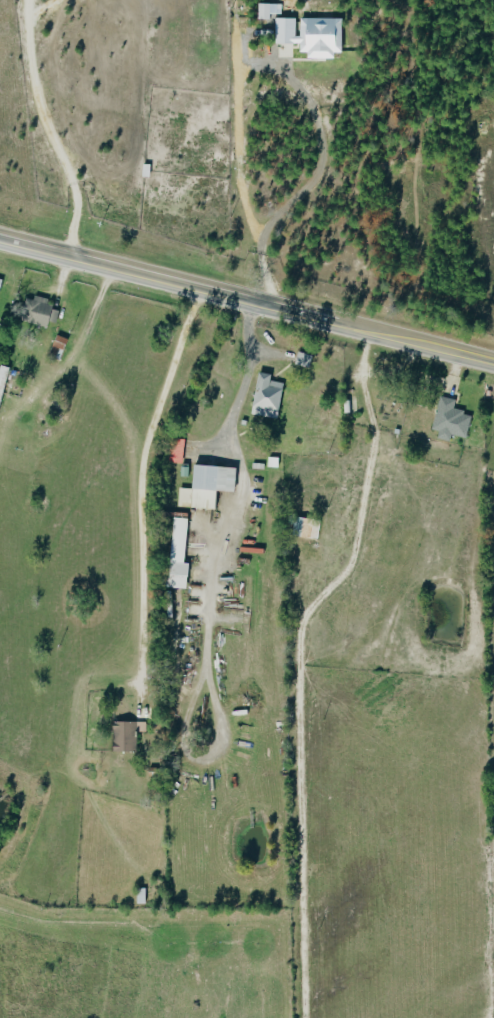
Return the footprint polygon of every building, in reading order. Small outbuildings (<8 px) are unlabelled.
[(30,299),(18,319),(45,335),(57,315),(30,299)] [(58,363),(66,344),(55,339),(46,358),(58,363)] [(293,368),(307,371),(310,359),(296,356),(293,368)] [(269,378),(256,376),(250,418),(276,422),(281,386),(268,384),(269,378)] [(367,404),(395,422),(404,408),(377,390),(367,404)] [(453,403),(437,400),(429,436),(447,440),(447,438),(464,441),(469,418),(451,413),(453,403)] [(354,404),(340,405),(340,417),(355,417),(354,404)] [(189,492),(178,492),(177,510),(213,512),(214,494),(233,495),(234,471),(191,469),(189,492)] [(318,525),(292,520),(289,537),(315,542),(318,525)] [(162,565),(161,578),(184,580),(186,568),(182,567),(185,522),(170,521),(167,565),(162,565)] [(110,756),(134,756),(134,736),(143,736),(143,726),(110,726),(110,756)]
